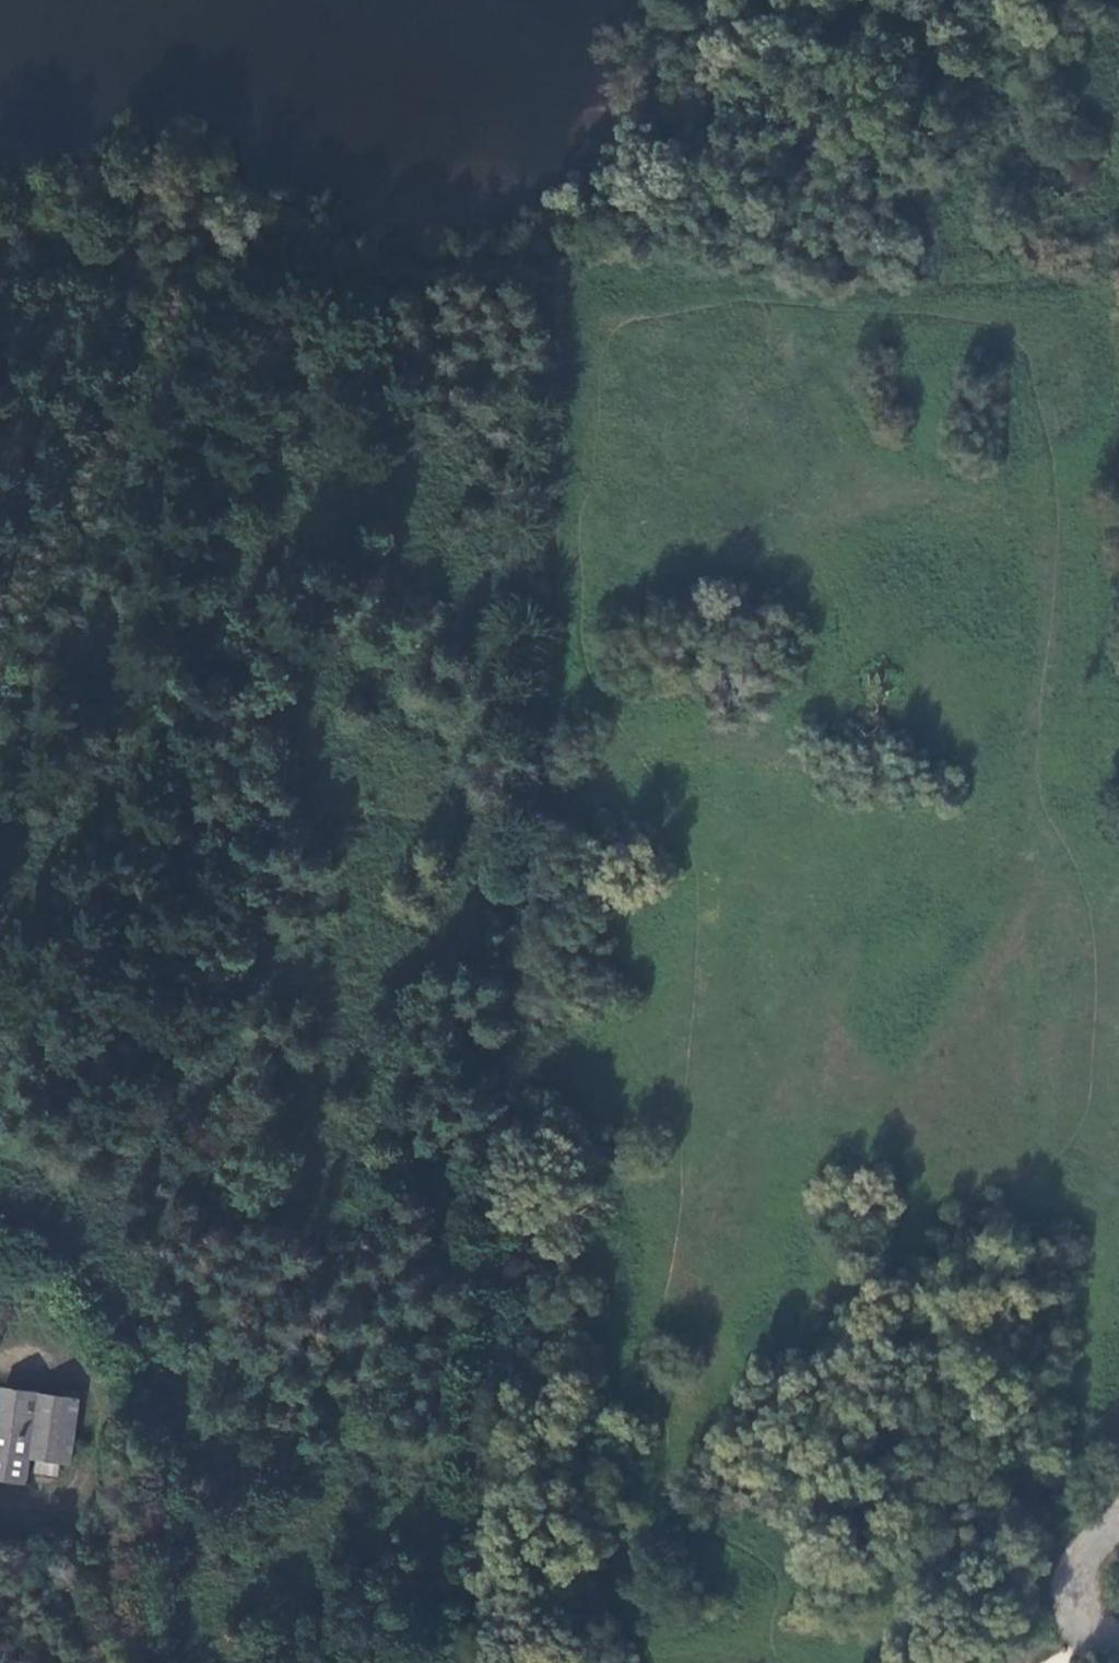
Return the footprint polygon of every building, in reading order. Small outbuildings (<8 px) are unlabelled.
[(9,1387),(0,1451),(0,1482),(30,1486),(33,1462),(39,1463),(38,1470),(60,1474),(62,1463),(72,1465),(81,1397),(9,1387)]
